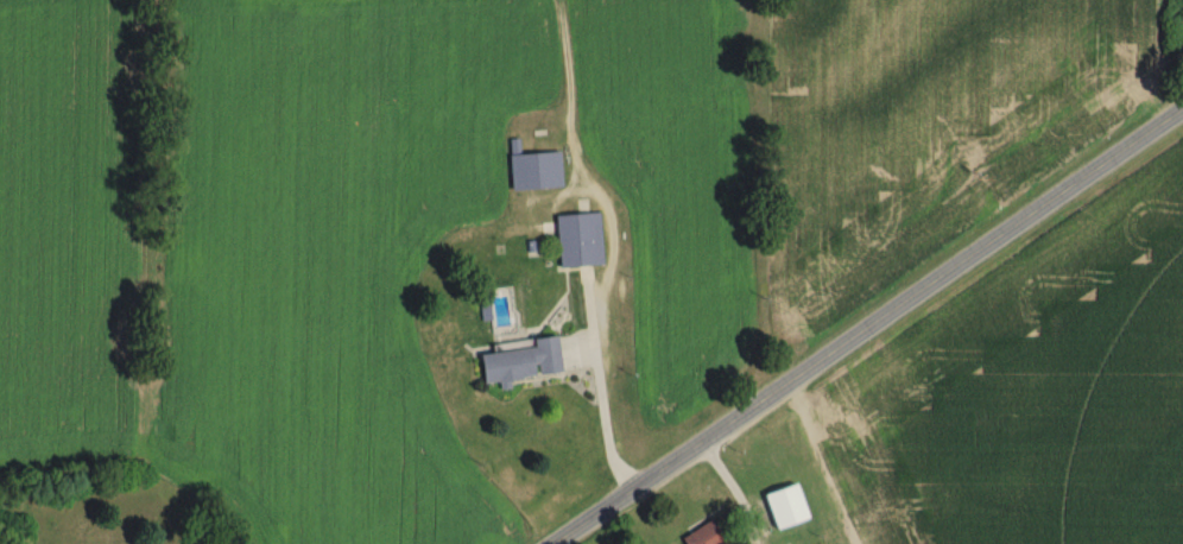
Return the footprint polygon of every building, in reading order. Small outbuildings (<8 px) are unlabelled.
[(509,155),(510,191),(561,188),(560,153),(509,155)] [(554,216),(558,268),(602,265),(599,213),(554,216)] [(478,354),(481,385),(497,383),(560,375),(555,337),(531,340),(532,347),(478,354)] [(709,521),(678,540),(680,543),(724,543),(709,521)]
